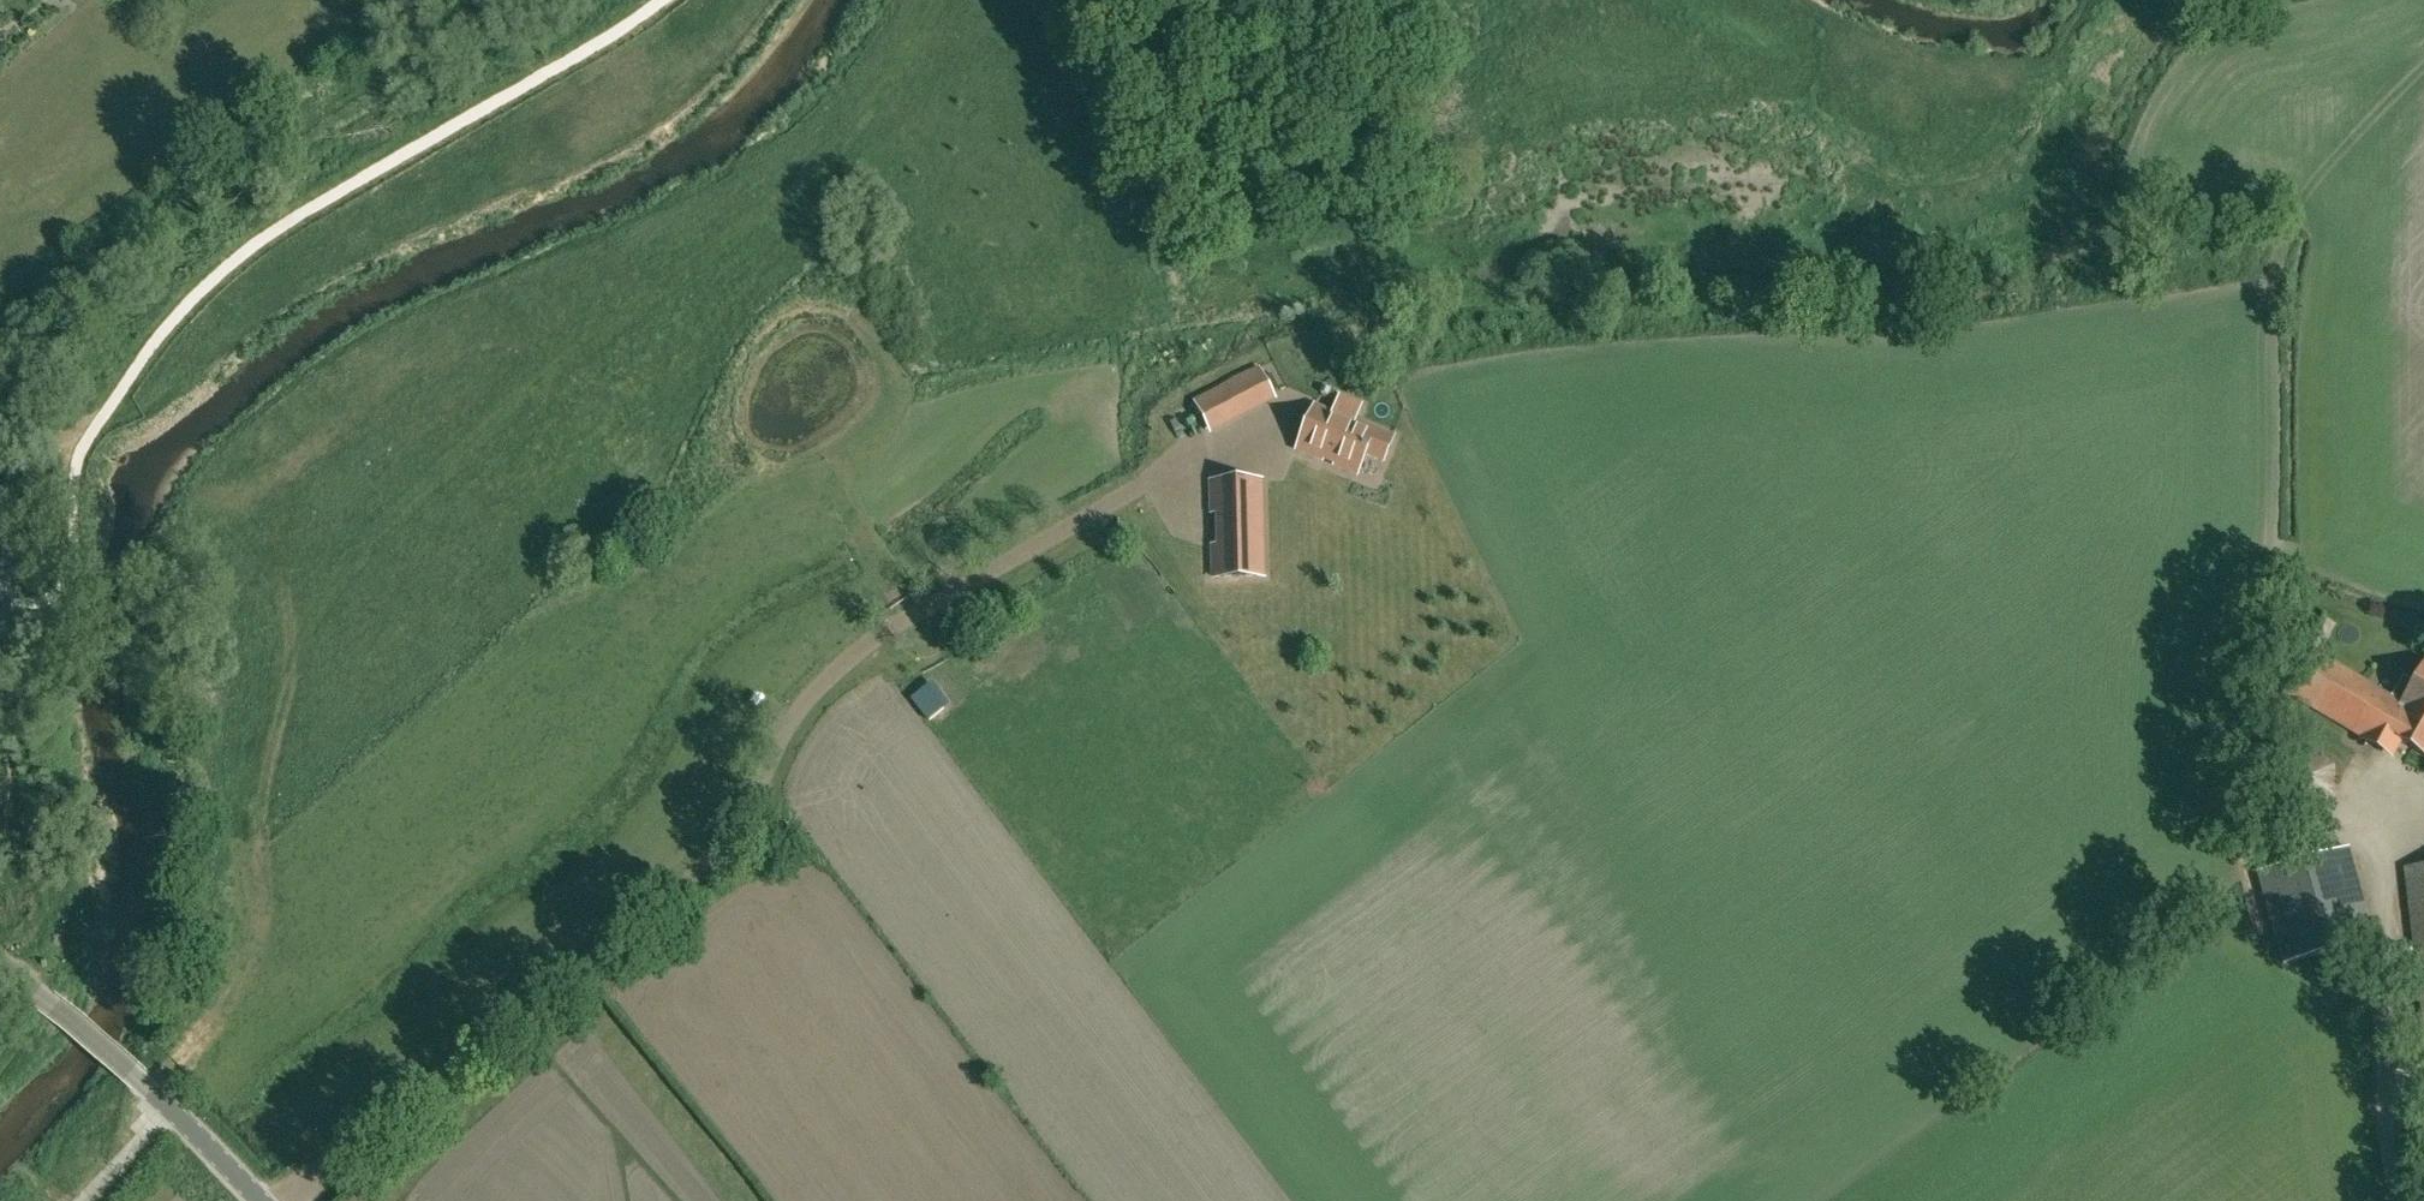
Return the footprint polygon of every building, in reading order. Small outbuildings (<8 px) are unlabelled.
[(1209,430),(1241,414),(1227,386),(1195,403),(1209,430)] [(1331,412),(1330,411),(1310,405),(1296,451),(1322,459),(1322,458),(1335,462),(1335,463),(1358,469),(1364,449),(1382,454),(1390,428),(1348,416),(1348,415),(1346,420),(1330,416),(1331,412)] [(1258,580),(1258,486),(1207,486),(1207,518),(1219,518),(1219,548),(1207,548),(1207,580),(1258,580)] [(2308,650),(2283,692),(2362,738),(2361,738),(2391,756),(2400,741),(2423,756),(2423,663),(2412,684),(2401,677),(2390,697),(2308,650)] [(2373,939),(2348,848),(2258,873),(2283,964),(2373,939)] [(2404,869),(2423,1034),(2423,866),(2404,869)]
